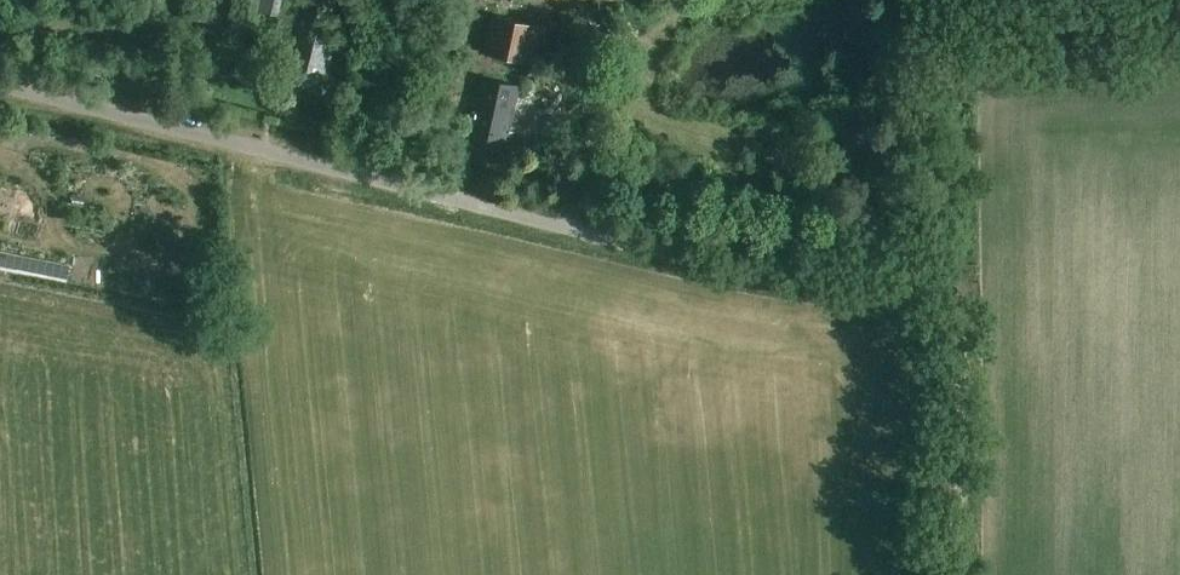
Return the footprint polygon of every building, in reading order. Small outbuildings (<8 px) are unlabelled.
[(282,0),(233,0),(227,28),(255,34),(260,10),(279,15),(282,0)] [(337,0),(303,0),(283,79),(318,87),(319,80),(325,82),(336,37),(325,35),(329,20),(332,21),(337,0)] [(532,63),(541,26),(492,15),(483,52),(532,63)] [(267,58),(270,46),(253,43),(251,55),(267,58)] [(502,162),(519,88),(481,79),(470,124),(477,125),(470,154),(502,162)]
